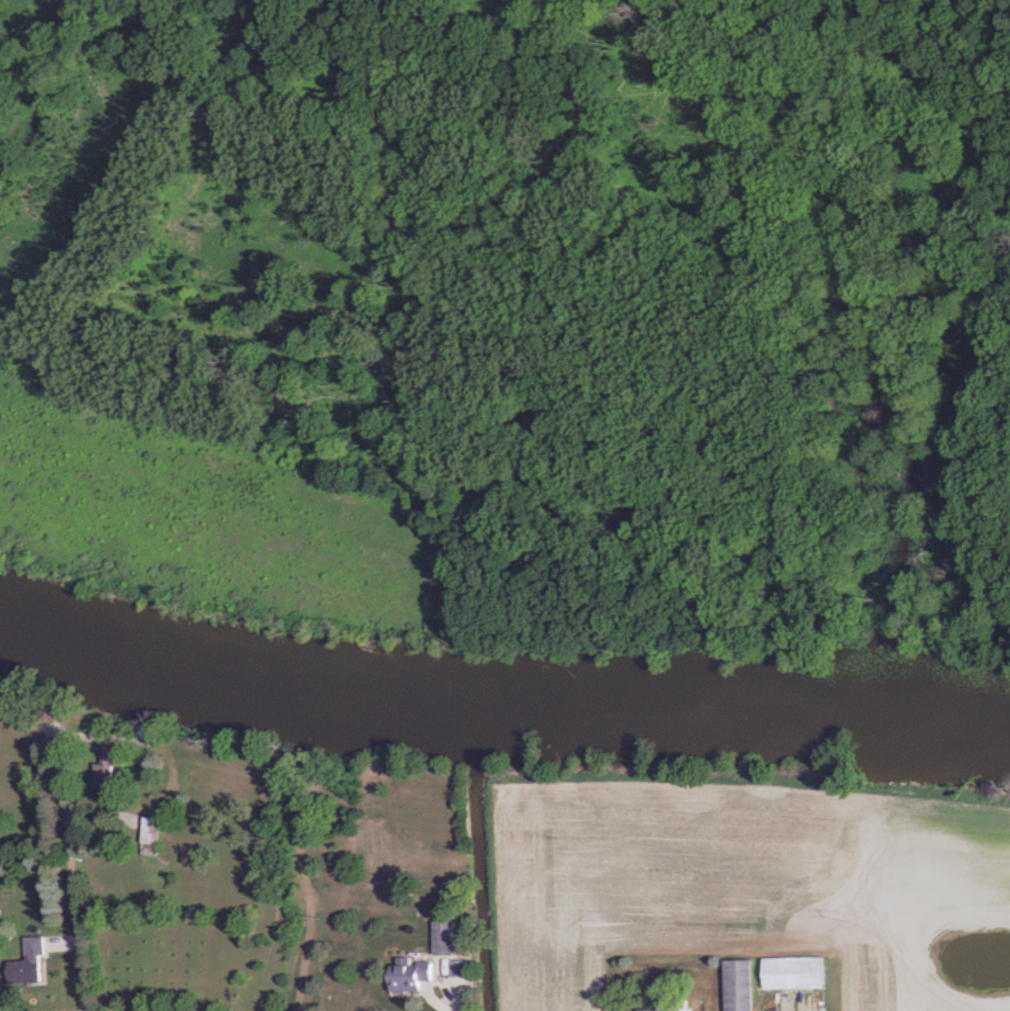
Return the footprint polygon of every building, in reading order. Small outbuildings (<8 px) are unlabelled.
[(101,785),(131,785),(131,752),(101,752),(101,785)] [(150,846),(164,846),(164,818),(150,818),(150,846)] [(432,921),(433,960),(397,960),(398,992),(431,991),(431,979),(463,979),(462,920),(432,921)] [(51,938),(30,938),(30,962),(14,962),(14,983),(51,983),(51,938)] [(769,990),(831,989),(831,957),(768,958),(769,990)] [(728,1010),(757,1010),(757,961),(729,961),(728,1010)] [(695,1009),(689,1009),(689,1000),(662,1000),(662,1010),(695,1010),(695,1009)]
